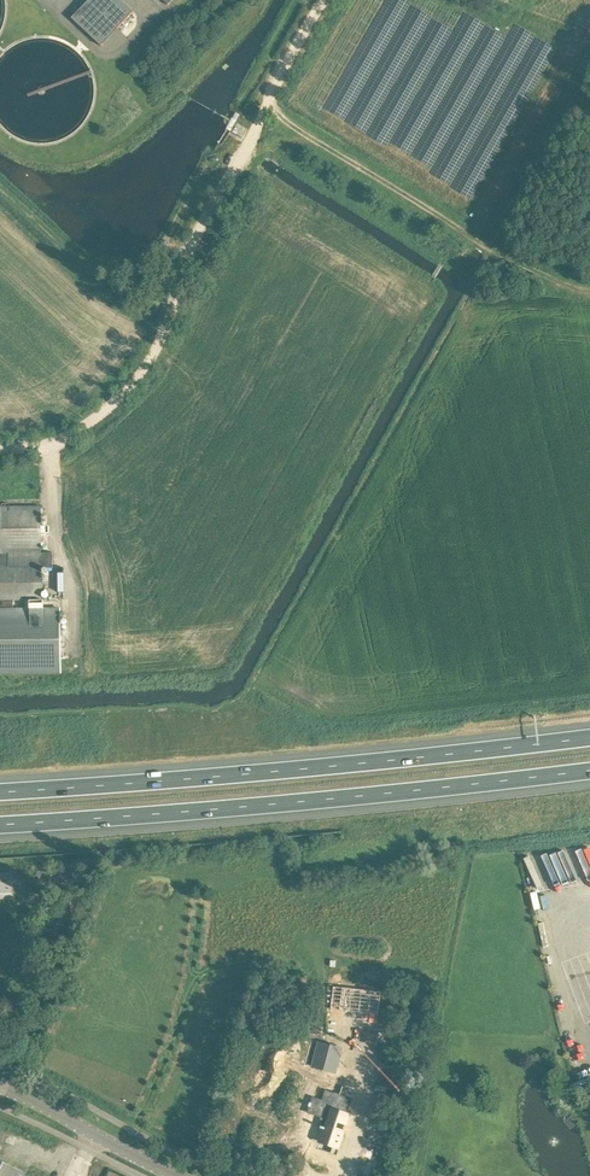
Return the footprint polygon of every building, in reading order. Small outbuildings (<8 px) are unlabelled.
[(101,46),(134,12),(121,0),(89,0),(72,18),(101,46)] [(41,506),(0,507),(0,673),(61,673),(62,673),(61,606),(44,606),(44,599),(41,599),(41,568),(53,568),(52,552),(41,552),(41,536),(49,536),(49,526),(41,526),(41,506)] [(532,863),(540,901),(589,891),(589,856),(589,851),(532,863)] [(378,1014),(381,991),(333,986),(331,1009),(378,1014)] [(319,1043),(312,1066),(333,1071),(333,1068),(337,1069),(342,1049),(319,1043)] [(324,1129),(320,1140),(337,1147),(348,1115),(346,1114),(335,1111),(341,1094),(343,1087),(342,1086),(340,1094),(334,1092),(334,1093),(325,1090),(322,1100),(320,1107),(323,1108),(320,1117),(324,1118),(321,1128),(324,1129)] [(266,1090),(262,1109),(309,1122),(314,1103),(266,1090)] [(296,1157),(303,1135),(256,1119),(249,1141),(296,1157)] [(26,1173),(20,1170),(0,1161),(0,1175),(24,1175),(26,1173)]
